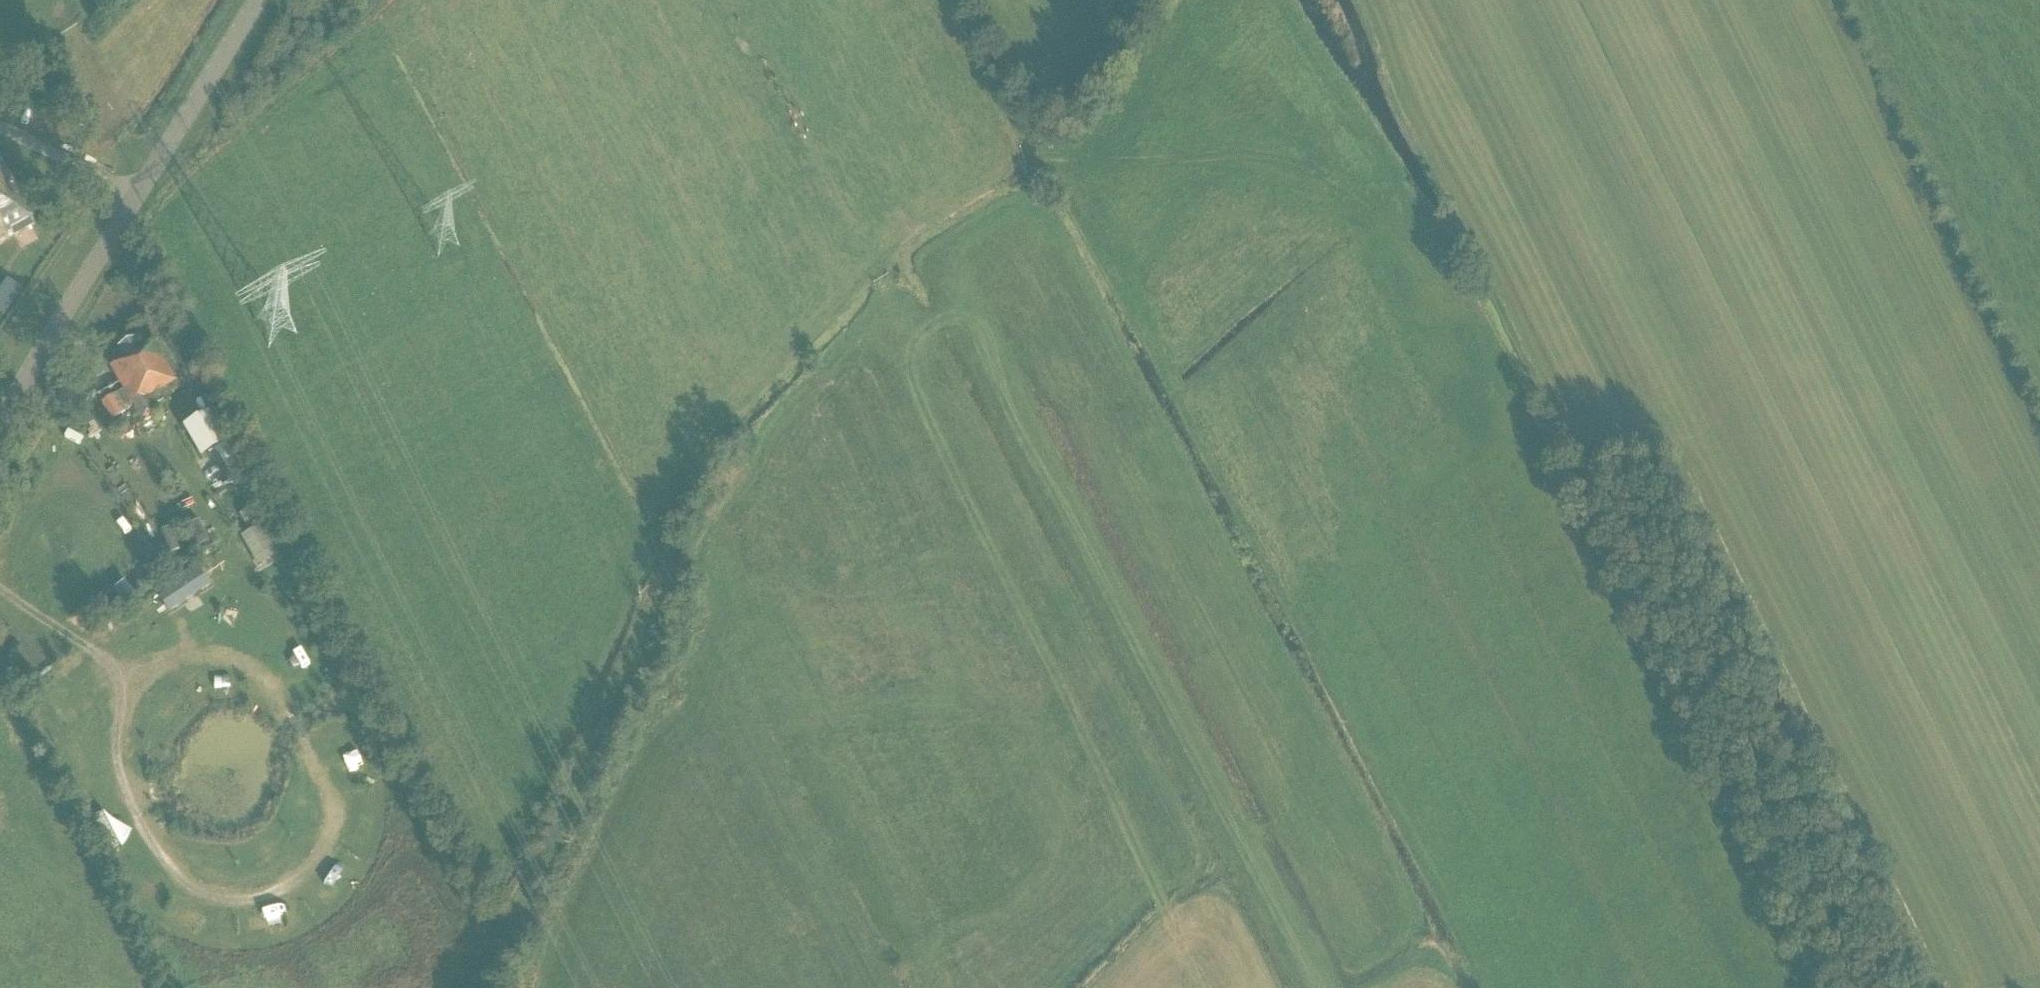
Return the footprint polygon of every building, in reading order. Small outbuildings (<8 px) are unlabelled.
[(0,162),(0,245),(35,225),(0,162)] [(17,298),(22,290),(6,280),(1,287),(17,298)] [(140,349),(134,338),(117,348),(122,358),(111,365),(112,366),(109,368),(122,390),(98,404),(108,422),(132,408),(141,423),(184,398),(175,382),(177,381),(154,341),(140,349)] [(201,457),(225,444),(208,415),(185,428),(201,457)]
